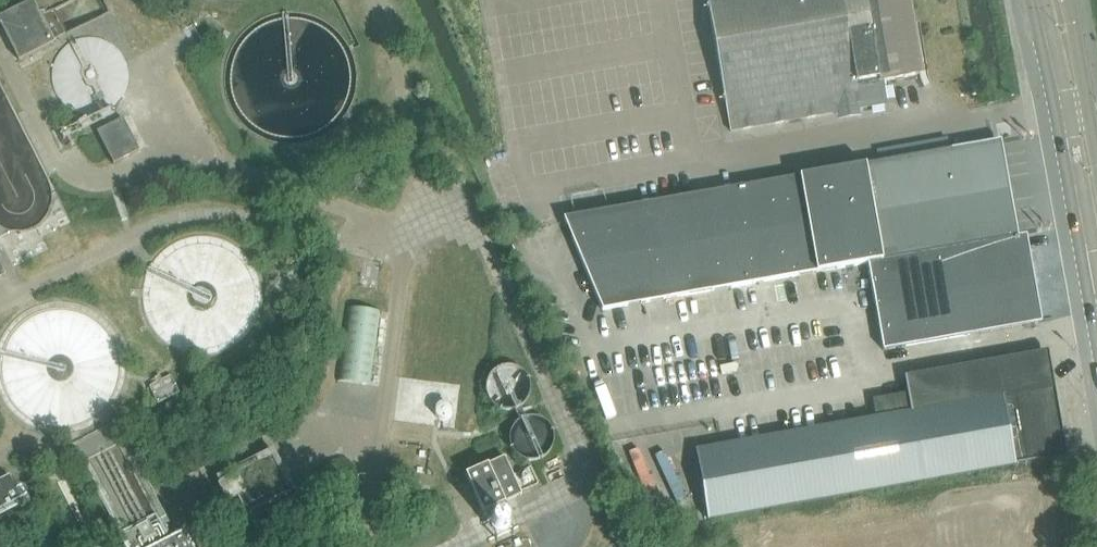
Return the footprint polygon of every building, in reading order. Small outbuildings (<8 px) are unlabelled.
[(730,132),(837,113),(859,109),(887,104),(883,81),(926,74),(917,25),(910,26),(905,0),(706,0),(730,132)] [(0,17),(0,27),(17,62),(53,45),(32,2),(0,17)] [(268,16),(265,18),(252,24),(239,36),(228,52),(224,72),(224,93),(231,113),(246,130),(262,140),(282,145),(300,146),(319,139),(336,130),(347,116),(355,96),(358,78),(354,57),(345,39),(332,26),(318,18),(301,13),(285,13),(268,16)] [(74,111),(86,115),(100,114),(112,109),(122,99),(128,87),(130,74),(126,61),(119,50),(107,42),(94,38),(81,39),(68,45),(59,55),(53,67),(52,80),(55,93),(63,104),(74,111)] [(123,118),(98,131),(114,163),(139,151),(123,118)] [(866,263),(882,351),(1034,324),(1028,292),(1034,290),(1030,268),(1024,269),(1018,236),(1010,238),(993,143),(736,189),(562,220),(601,312),(866,263)] [(151,323),(155,329),(158,335),(169,345),(181,353),(195,357),(210,358),(224,356),(237,350),(249,341),(258,330),(265,317),(268,303),(268,297),(267,282),(261,269),(253,257),(242,247),(230,240),(218,237),(215,236),(201,236),(187,239),(173,245),(162,255),(153,266),(148,280),(145,294),(146,309),(151,323)] [(120,342),(119,338),(110,325),(100,315),(87,308),(72,304),(58,303),(43,306),(29,312),(18,321),(8,332),(2,346),(0,354),(0,379),(3,389),(10,402),(19,414),(32,422),(45,428),(60,430),(75,429),(89,424),(102,416),(112,406),(120,393),(124,379),(126,366),(124,352),(120,342)] [(350,310),(339,385),(371,389),(381,314),(350,310)] [(695,451),(707,520),(1058,457),(1051,420),(1058,419),(1052,388),(1046,389),(1039,352),(903,376),(907,393),(871,400),(875,419),(695,451)] [(487,380),(487,390),(491,399),(497,405),(506,408),(515,407),(523,402),(529,394),(530,383),(527,374),(519,367),(509,364),(500,366),(492,372),(487,380)] [(511,432),(511,442),(514,451),(521,457),(530,459),(539,459),(547,454),(553,446),(554,435),(551,425),(543,418),(533,416),(523,418),(516,424),(511,432)] [(275,456),(229,479),(246,514),(293,490),(275,456)] [(0,482),(0,511),(22,500),(10,477),(0,482)] [(185,533),(183,530),(174,535),(148,546),(192,546),(185,533)]
